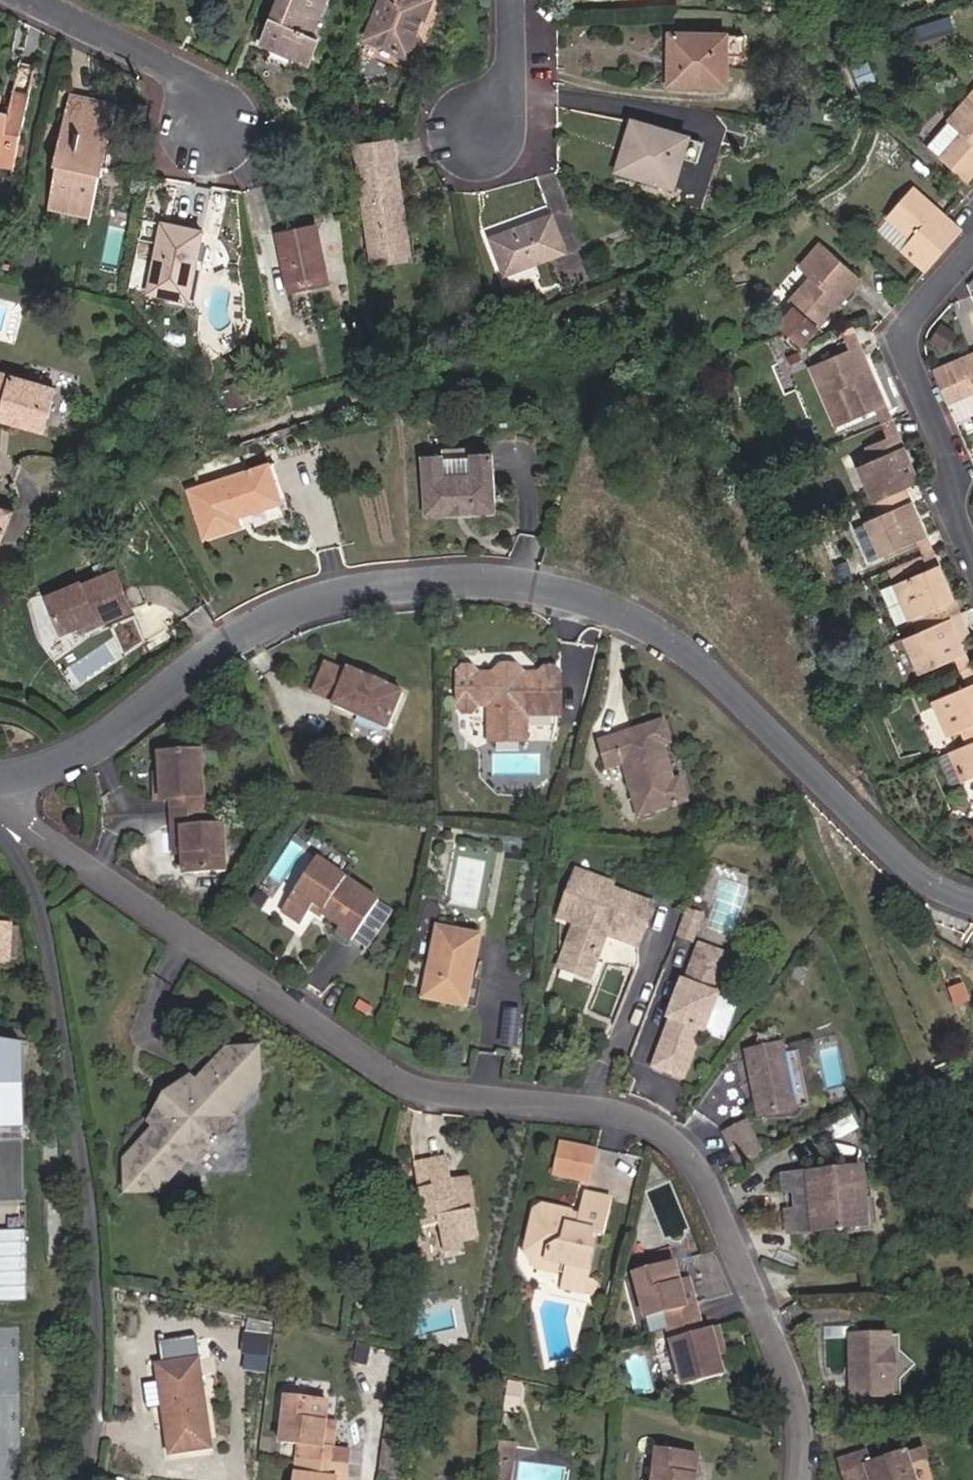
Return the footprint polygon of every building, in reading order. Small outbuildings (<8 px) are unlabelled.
[(324,0),(280,0),(259,52),(307,71),(316,47),(308,43),(324,0)] [(308,43),(316,47),(334,0),(324,0),(308,43)] [(365,47),(406,63),(429,7),(411,0),(384,0),(365,47)] [(680,68),(679,93),(722,95),(723,64),(744,65),(744,47),(742,47),(670,43),(669,67),(680,68)] [(668,93),(679,93),(680,68),(669,67),(668,93)] [(33,72),(18,68),(7,119),(0,117),(0,169),(11,172),(33,72)] [(68,101),(64,116),(80,120),(84,105),(68,101)] [(945,156),(972,181),(972,103),(957,120),(968,130),(945,156)] [(105,179),(107,170),(95,167),(103,132),(110,134),(115,111),(84,105),(80,120),(64,116),(53,168),(57,169),(48,213),(89,222),(99,178),(105,179)] [(633,159),(626,184),(667,197),(683,146),(630,129),(622,155),(633,159)] [(95,167),(107,170),(114,134),(110,134),(103,132),(95,167)] [(353,148),(368,250),(405,244),(390,142),(353,148)] [(614,180),(626,184),(633,159),(622,155),(614,180)] [(912,243),(937,268),(968,233),(958,223),(922,187),(897,215),(918,236),(912,243)] [(204,212),(197,237),(215,242),(222,218),(204,212)] [(548,222),(491,243),(503,279),(562,260),(548,222)] [(215,242),(197,238),(164,228),(147,297),(166,302),(191,309),(203,264),(208,265),(212,251),(215,242)] [(822,266),(806,285),(789,317),(813,338),(831,317),(871,269),(830,232),(810,256),(822,266)] [(314,236),(277,242),(287,301),(324,294),(314,236)] [(370,263),(407,258),(405,244),(368,250),(370,263)] [(191,309),(166,302),(164,310),(202,319),(221,253),(212,251),(208,265),(203,264),(191,309)] [(849,330),(840,334),(848,353),(858,350),(849,330)] [(883,411),(858,350),(848,353),(809,369),(821,398),(833,393),(846,425),(873,415),(883,411)] [(963,417),(972,413),(972,359),(944,371),(963,417)] [(0,374),(0,419),(48,432),(60,389),(0,374)] [(833,393),(821,398),(835,430),(846,425),(833,393)] [(877,427),(888,422),(883,411),(873,415),(877,427)] [(895,440),(888,422),(877,427),(884,445),(895,440)] [(858,476),(871,504),(885,498),(914,486),(895,440),(884,445),(867,452),(874,469),(858,476)] [(448,456),(428,456),(431,516),(501,513),(498,453),(477,453),(477,447),(448,449),(448,456)] [(274,459),(189,488),(203,533),(243,519),(240,511),(286,495),(274,459)] [(81,461),(70,465),(56,470),(60,484),(85,476),(81,461)] [(927,540),(935,537),(914,486),(885,498),(891,512),(877,518),(877,520),(890,554),(927,540)] [(12,513),(0,510),(0,542),(12,513)] [(873,559),(890,554),(877,520),(860,527),(873,559)] [(932,554),(941,550),(935,537),(927,540),(932,554)] [(948,569),(941,550),(932,554),(940,572),(948,569)] [(937,624),(966,611),(948,569),(940,572),(904,586),(917,615),(930,609),(937,624)] [(83,586),(52,600),(67,635),(101,620),(105,628),(140,613),(124,576),(87,593),(83,586)] [(897,622),(917,615),(904,586),(885,593),(897,622)] [(937,624),(914,634),(929,670),(958,657),(970,652),(966,640),(961,628),(971,623),(966,611),(937,624)] [(966,640),(972,637),(972,628),(971,623),(961,628),(966,640)] [(972,667),(972,658),(970,652),(958,657),(964,671),(972,667)] [(331,704),(388,727),(403,690),(382,681),(381,685),(365,679),(366,675),(349,667),(348,670),(325,661),(314,690),(334,698),(331,704)] [(459,666),(455,671),(454,704),(454,707),(459,711),(472,712),(476,707),(476,704),(490,705),(489,740),(523,741),(550,742),(556,725),(557,715),(559,715),(560,673),(556,669),(545,669),(540,673),(520,672),(516,667),(497,667),(493,675),(474,675),(474,672),(469,667),(459,666)] [(964,671),(972,689),(972,688),(972,667),(964,671)] [(972,689),(940,701),(953,731),(966,725),(972,740),(972,688),(972,689)] [(665,720),(598,740),(607,770),(624,765),(639,818),(690,802),(682,777),(675,780),(666,746),(672,745),(665,720)] [(954,750),(967,779),(972,777),(972,742),(954,750)] [(190,825),(190,848),(190,870),(230,870),(230,823),(206,822),(205,751),(167,751),(167,794),(179,794),(179,825),(190,825)] [(179,848),(190,848),(190,825),(179,825),(179,848)] [(320,856),(288,904),(307,917),(319,899),(328,905),(326,908),(346,921),(341,928),(356,937),(382,897),(320,856)] [(586,930),(579,928),(563,970),(593,981),(600,960),(597,952),(603,936),(639,949),(653,905),(611,890),(613,887),(580,875),(569,905),(592,913),(586,930)] [(564,922),(579,928),(586,930),(592,913),(569,905),(564,922)] [(17,962),(15,926),(0,926),(0,962),(17,962)] [(440,929),(427,998),(476,1007),(484,960),(479,959),(483,937),(440,929)] [(716,992),(731,953),(700,941),(685,979),(681,977),(666,1016),(670,1017),(651,1064),(681,1077),(700,1029),(704,1031),(705,1028),(718,1033),(722,1032),(733,1004),(732,1001),(718,996),(719,993),(716,992)] [(766,1117),(814,1107),(802,1053),(786,1057),(785,1049),(753,1055),(766,1117)] [(120,1153),(121,1178),(133,1190),(156,1190),(179,1167),(176,1164),(183,1156),(191,1163),(229,1122),(222,1115),(231,1107),(235,1110),(256,1090),(261,1060),(250,1051),(220,1052),(198,1073),(204,1078),(195,1087),(187,1079),(149,1121),(154,1126),(146,1133),(141,1129),(120,1153)] [(749,1124),(728,1134),(742,1162),(763,1152),(749,1124)] [(24,1197),(24,1174),(23,1142),(0,1142),(0,1198),(24,1197)] [(561,1143),(552,1174),(588,1184),(597,1153),(561,1143)] [(457,1190),(455,1175),(453,1167),(443,1157),(416,1162),(420,1188),(406,1191),(413,1229),(447,1223),(450,1239),(469,1235),(484,1233),(475,1186),(457,1190)] [(473,1172),(455,1175),(457,1190),(475,1186),(473,1172)] [(855,1202),(867,1202),(865,1173),(788,1178),(789,1192),(802,1191),(803,1208),(798,1209),(799,1214),(790,1214),(791,1235),(856,1230),(855,1202)] [(547,1259),(559,1262),(568,1264),(566,1274),(587,1278),(594,1244),(589,1243),(591,1232),(602,1235),(609,1201),(585,1196),(579,1224),(572,1223),(574,1213),(541,1206),(534,1211),(528,1237),(549,1252),(547,1259)] [(869,1229),(867,1202),(855,1202),(856,1230),(869,1229)] [(25,1232),(0,1233),(0,1304),(27,1303),(25,1232)] [(469,1235),(450,1239),(453,1255),(472,1251),(469,1235)] [(557,1273),(559,1262),(547,1259),(549,1252),(528,1237),(534,1267),(557,1273)] [(687,1308),(681,1285),(676,1265),(639,1273),(650,1316),(666,1312),(683,1387),(730,1376),(725,1353),(719,1330),(710,1332),(703,1304),(687,1308)] [(587,1278),(566,1274),(563,1288),(584,1292),(587,1278)] [(587,1278),(584,1292),(597,1295),(600,1281),(587,1278)] [(696,1281),(681,1285),(687,1308),(703,1304),(696,1281)] [(719,1330),(725,1353),(735,1350),(729,1328),(719,1330)] [(893,1337),(853,1337),(853,1380),(856,1380),(857,1397),(893,1397),(893,1381),(898,1367),(893,1353),(893,1337)] [(902,1337),(893,1337),(893,1353),(898,1367),(893,1381),(893,1397),(903,1397),(903,1381),(914,1367),(904,1354),(903,1353),(902,1337)] [(202,1356),(155,1364),(171,1457),(219,1448),(202,1356)] [(327,1419),(330,1403),(291,1397),(286,1442),(303,1444),(299,1479),(340,1479),(341,1476),(333,1475),(337,1445),(323,1443),(327,1419)] [(340,1421),(327,1419),(323,1443),(337,1445),(340,1421)] [(337,1445),(333,1475),(341,1476),(340,1479),(352,1479),(357,1447),(337,1445)] [(663,1453),(659,1479),(697,1479),(700,1458),(663,1453)] [(847,1459),(843,1473),(845,1479),(872,1479),(867,1465),(873,1463),(869,1453),(847,1459)] [(867,1465),(872,1479),(916,1479),(907,1453),(873,1463),(867,1465)] [(515,1466),(503,1465),(502,1476),(514,1478),(515,1466)]
